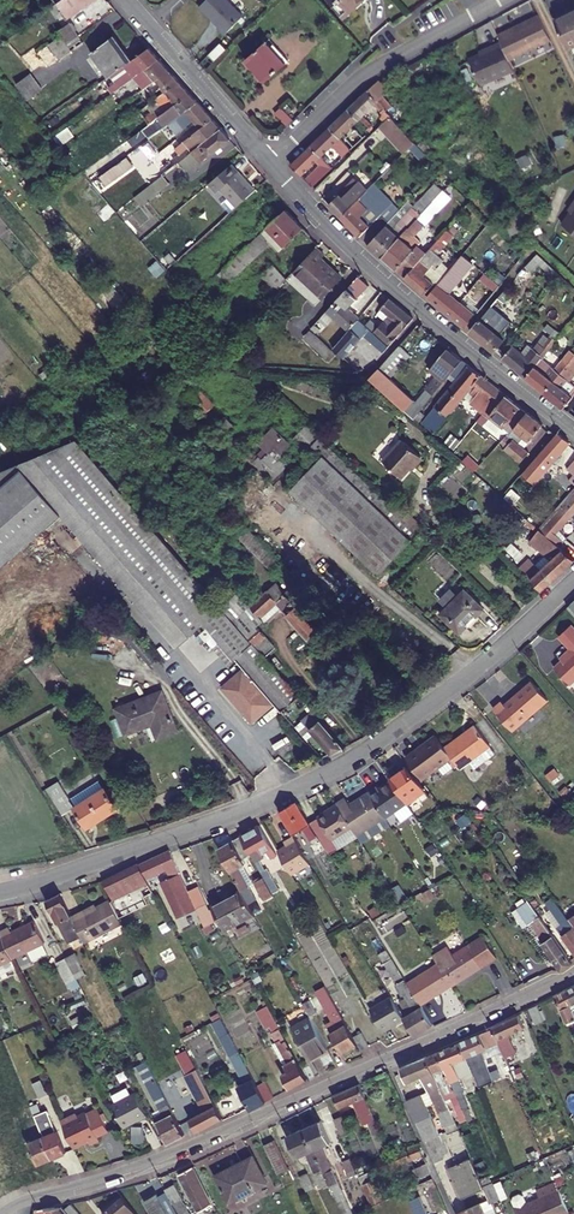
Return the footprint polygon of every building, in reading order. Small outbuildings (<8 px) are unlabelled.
[(68,22),(97,0),(63,0),(58,3),(58,4),(61,8),(48,20),(57,30),(68,22)] [(226,0),(210,0),(201,9),(220,29),(219,30),(226,37),(245,19),(226,0)] [(330,1),(345,16),(351,10),(358,17),(368,7),(366,4),(370,0),(331,0),(330,1)] [(556,22),(572,57),(573,56),(573,14),(556,22)] [(551,40),(540,15),(499,34),(502,42),(510,60),(551,40)] [(52,34),(55,36),(61,32),(67,40),(78,32),(68,22),(57,30),(52,34)] [(61,32),(55,36),(59,42),(53,48),(64,60),(86,43),(81,37),(78,32),(67,40),(61,32)] [(121,69),(135,59),(117,35),(93,52),(111,76),(121,69)] [(293,59),(286,51),(284,53),(271,38),(248,59),(268,81),(293,59)] [(482,84),(514,70),(510,60),(502,42),(487,48),(488,51),(471,59),(482,84)] [(215,62),(226,52),(221,45),(209,56),(215,62)] [(150,48),(135,59),(121,69),(123,71),(113,78),(120,89),(131,81),(161,59),(154,52),(150,48)] [(141,81),(146,88),(147,88),(171,71),(161,59),(131,81),(134,86),(141,81)] [(158,98),(180,82),(171,71),(147,88),(156,99),(158,98)] [(44,90),(32,75),(17,85),(30,100),(44,90)] [(166,110),(190,92),(180,82),(158,98),(164,106),(146,119),(149,123),(160,114),(166,110)] [(373,94),(382,104),(388,100),(385,97),(389,94),(382,85),(373,94)] [(195,98),(190,92),(166,110),(174,120),(198,102),(195,98)] [(357,106),(350,112),(371,134),(374,130),(371,127),(374,125),(366,116),(376,106),(384,115),(382,117),(385,120),(391,114),(382,104),(373,94),(371,93),(357,106)] [(133,116),(140,110),(133,102),(137,99),(135,96),(124,104),(133,116)] [(174,120),(158,133),(165,143),(188,126),(190,129),(198,122),(200,123),(210,115),(198,102),(174,120)] [(280,115),(282,118),(289,111),(287,109),(280,115)] [(296,120),(297,120),(289,111),(282,118),(290,127),(296,120)] [(336,125),(331,130),(352,152),(356,148),(344,136),(354,127),(365,139),(371,134),(350,112),(336,125)] [(160,114),(149,123),(153,128),(164,119),(160,114)] [(210,115),(200,123),(203,127),(186,141),(190,147),(175,159),(178,164),(180,162),(222,129),(213,118),(210,115)] [(416,141),(394,117),(382,128),(404,153),(416,141)] [(192,171),(232,139),(222,129),(180,162),(185,170),(192,171)] [(312,147),(332,170),(337,165),(326,153),(334,145),(346,157),(352,152),(331,130),(318,142),(312,147)] [(332,170),(312,147),(293,165),(303,175),(316,163),(322,169),(308,181),(314,187),(332,170)] [(127,154),(99,174),(106,184),(134,164),(127,154)] [(235,164),(211,183),(219,192),(223,188),(239,206),(248,198),(250,196),(258,190),(235,164)] [(152,184),(163,175),(159,169),(147,178),(152,184)] [(163,175),(152,184),(158,193),(170,184),(163,175)] [(341,194),(331,204),(340,214),(343,218),(368,191),(369,190),(359,181),(343,197),(341,194)] [(408,244),(458,188),(453,182),(412,227),(384,258),(397,270),(415,250),(408,244)] [(268,199),(259,188),(258,190),(250,196),(248,198),(258,209),(268,199)] [(343,218),(361,237),(377,220),(368,211),(380,197),(377,194),(375,197),(368,191),(343,218)] [(560,226),(573,235),(573,202),(570,207),(572,209),(560,226)] [(300,233),(282,214),(257,237),(276,256),(300,233)] [(394,232),(387,226),(369,245),(384,258),(412,227),(407,222),(404,225),(402,224),(394,232)] [(432,268),(446,253),(447,252),(443,249),(460,231),(452,224),(439,239),(428,251),(406,278),(426,295),(434,285),(441,276),(432,268)] [(419,242),(428,251),(439,239),(429,230),(419,242)] [(313,253),(290,278),(318,305),(337,283),(317,265),(321,261),(313,253)] [(441,276),(443,278),(457,262),(446,253),(432,268),(441,276)] [(457,262),(443,278),(428,298),(466,328),(476,316),(449,294),(474,264),(463,255),(457,262)] [(248,268),(237,256),(213,279),(224,290),(248,268)] [(546,265),(540,256),(524,267),(530,276),(546,265)] [(258,278),(274,294),(287,280),(271,265),(258,278)] [(367,279),(361,274),(356,280),(362,285),(367,279)] [(476,297),(485,304),(488,301),(500,285),(491,278),(476,297)] [(362,285),(356,280),(312,328),(334,348),(361,318),(349,308),(357,299),(353,294),(362,285)] [(471,332),(495,352),(505,340),(489,327),(494,320),(492,318),(505,303),(499,298),(471,332)] [(414,318),(391,299),(382,309),(390,316),(376,331),(391,344),(395,341),(414,318)] [(368,316),(363,320),(370,326),(374,321),(368,316)] [(376,331),(370,326),(363,320),(361,318),(334,348),(344,357),(364,335),(384,352),(391,344),(376,331)] [(419,325),(379,369),(390,378),(429,333),(419,325)] [(558,335),(560,336),(562,334),(551,325),(547,329),(553,334),(558,335)] [(512,347),(502,358),(526,378),(527,378),(536,366),(555,342),(551,338),(549,341),(545,337),(534,349),(529,344),(521,354),(512,347)] [(415,401),(390,378),(379,369),(370,380),(371,381),(404,409),(415,419),(422,411),(452,374),(464,360),(448,348),(430,370),(439,377),(413,408),(411,406),(415,401)] [(568,365),(573,359),(573,354),(573,353),(565,362),(568,365)] [(368,370),(370,369),(358,359),(353,365),(360,372),(363,371),(367,370),(368,370)] [(527,378),(545,394),(568,365),(565,362),(557,372),(542,359),(536,366),(527,378)] [(428,416),(422,411),(415,419),(421,424),(423,422),(435,433),(475,385),(483,376),(469,365),(464,360),(452,374),(459,379),(456,383),(454,381),(441,396),(443,399),(428,416)] [(568,365),(545,394),(551,399),(564,409),(573,397),(563,388),(569,381),(565,379),(573,369),(568,365)] [(491,405),(496,409),(507,395),(501,390),(483,376),(475,385),(494,401),(491,405)] [(186,396),(216,426),(219,424),(216,421),(218,420),(209,411),(215,405),(197,387),(186,396)] [(467,410),(468,409),(472,412),(482,399),(474,392),(463,405),(465,406),(464,408),(467,410)] [(519,405),(507,395),(496,409),(490,416),(512,433),(528,413),(519,405)] [(526,447),(544,425),(538,421),(528,413),(512,433),(502,445),(524,463),(532,453),(526,447)] [(304,445),(317,434),(307,423),(294,435),(304,445)] [(559,433),(557,436),(534,464),(547,473),(571,442),(559,433)] [(325,441),(319,435),(307,447),(318,459),(290,488),(378,574),(419,532),(325,441)] [(402,438),(383,459),(401,477),(420,455),(402,438)] [(285,712),(291,707),(296,703),(301,698),(300,696),(267,659),(234,622),(191,574),(143,520),(77,444),(74,445),(66,448),(54,453),(38,459),(21,465),(71,522),(179,649),(207,625),(211,629),(205,634),(233,666),(245,655),(253,664),(230,684),(252,709),(270,694),(285,712)] [(283,462),(267,447),(258,456),(256,454),(251,459),(259,468),(265,463),(274,472),(283,462)] [(21,465),(20,464),(0,473),(0,583),(71,522),(21,465)] [(567,544),(555,534),(561,526),(565,529),(573,516),(573,494),(544,533),(563,549),(567,544)] [(266,564),(274,555),(257,537),(248,545),(266,564)] [(563,549),(532,580),(542,590),(573,560),(573,559),(563,549)] [(277,584),(234,622),(267,659),(278,650),(257,627),(264,621),(261,618),(277,604),(309,641),(319,631),(277,584)] [(442,614),(461,632),(483,610),(464,591),(442,614)] [(565,654),(567,656),(553,669),(568,686),(573,680),(573,630),(570,626),(558,637),(569,650),(565,654)] [(548,702),(530,683),(503,706),(501,703),(492,710),(512,733),(548,702)] [(123,736),(148,726),(154,741),(176,732),(161,696),(146,702),(144,698),(113,711),(123,736)] [(305,724),(332,755),(345,748),(326,726),(301,698),(296,703),(310,720),(305,724)] [(452,758),(460,769),(470,762),(475,769),(496,754),(476,726),(463,736),(463,735),(445,748),(452,758)] [(436,737),(406,759),(421,781),(452,758),(445,748),(436,737)] [(76,747),(93,770),(100,765),(82,741),(76,747)] [(518,759),(511,764),(523,780),(530,775),(518,759)] [(76,807),(75,805),(61,782),(60,782),(46,761),(38,765),(52,787),(49,789),(61,809),(64,814),(76,807)] [(407,804),(425,791),(408,767),(408,768),(390,780),(392,782),(407,804)] [(407,804),(392,782),(380,790),(378,787),(370,793),(386,818),(407,804)] [(91,796),(104,818),(121,808),(107,786),(91,796)] [(386,818),(370,793),(349,806),(345,799),(337,804),(352,827),(362,843),(390,824),(386,818)] [(75,805),(76,807),(89,828),(104,818),(91,796),(75,805)] [(314,844),(320,840),(313,828),(298,804),(297,802),(280,812),(294,836),(306,829),(314,844)] [(352,827),(337,804),(329,809),(329,811),(317,819),(330,840),(352,827)] [(253,858),(257,864),(265,859),(263,856),(267,854),(271,860),(277,856),(260,827),(242,837),(252,854),(253,858)] [(242,837),(219,849),(230,870),(241,889),(246,898),(255,893),(241,869),(247,865),(244,859),(252,854),(242,837)] [(310,865),(295,838),(285,843),(288,846),(279,852),(292,875),(310,865)] [(168,850),(140,864),(148,879),(167,870),(170,877),(160,881),(177,917),(196,908),(170,852),(168,850)] [(147,892),(152,889),(140,865),(139,863),(105,881),(111,893),(122,887),(127,895),(144,886),(147,892)] [(275,897),(265,879),(255,884),(265,902),(275,897)] [(207,920),(215,916),(196,881),(188,885),(207,920)] [(246,898),(241,889),(212,906),(225,928),(253,912),(248,902),(246,898)] [(73,917),(61,894),(48,901),(70,944),(83,937),(78,927),(73,917)] [(558,905),(553,897),(541,905),(557,928),(564,923),(559,915),(563,912),(558,905)] [(91,908),(73,917),(78,927),(83,937),(87,943),(123,925),(110,900),(93,910),(91,908)] [(397,905),(374,919),(381,932),(405,918),(397,905)] [(543,945),(562,972),(573,964),(565,953),(545,924),(540,917),(532,906),(522,913),(530,924),(532,922),(543,945)] [(568,919),(563,912),(559,915),(564,923),(557,928),(573,953),(573,930),(573,928),(573,927),(568,919)] [(522,913),(516,917),(524,929),(530,924),(522,913)] [(36,923),(25,928),(33,944),(35,948),(46,942),(36,923)] [(397,930),(400,936),(409,931),(405,925),(397,930)] [(10,927),(0,931),(13,958),(35,948),(33,944),(25,928),(21,930),(20,928),(12,932),(10,927)] [(12,960),(1,936),(0,937),(0,966),(12,960)] [(469,948),(438,966),(447,981),(451,987),(482,968),(481,968),(497,958),(484,938),(469,947),(469,948)] [(74,952),(64,957),(73,974),(82,969),(74,952)] [(395,958),(392,954),(379,961),(411,1013),(404,1018),(404,1019),(409,1027),(415,1036),(435,1024),(425,1007),(423,1004),(409,982),(409,981),(395,958)] [(73,974),(64,957),(56,961),(67,983),(75,978),(73,974)] [(438,966),(438,965),(409,982),(423,1004),(451,987),(447,981),(438,966)] [(567,990),(555,996),(568,1023),(573,1020),(573,1007),(573,1005),(567,990)] [(309,1014),(323,1007),(317,994),(303,1001),(309,1014)] [(336,1006),(331,996),(320,1001),(327,1012),(329,1011),(339,1029),(330,1034),(341,1055),(358,1045),(354,1039),(350,1030),(336,1006)] [(391,997),(370,1010),(383,1034),(393,1028),(392,1026),(404,1019),(404,1018),(391,997)] [(544,1020),(538,1005),(530,1009),(536,1023),(544,1020)] [(309,1080),(268,1006),(257,1011),(266,1028),(271,1026),(274,1031),(272,1033),(283,1054),(280,1056),(288,1072),(283,1075),(291,1090),(292,1089),(309,1080)] [(501,1023),(492,1027),(506,1059),(519,1053),(511,1035),(526,1028),(520,1014),(501,1023)] [(326,1016),(313,1023),(320,1035),(333,1028),(326,1016)] [(328,1051),(320,1035),(313,1023),(312,1021),(311,1019),(293,1028),(310,1061),(328,1051)] [(494,1046),(487,1031),(480,1034),(460,1042),(466,1057),(480,1090),(489,1086),(480,1065),(484,1063),(479,1053),(494,1046)] [(363,1034),(354,1039),(358,1045),(362,1052),(370,1047),(363,1034)] [(447,1048),(438,1052),(456,1094),(470,1124),(474,1122),(460,1090),(462,1089),(451,1064),(466,1057),(460,1042),(447,1048)] [(239,1087),(251,1109),(252,1110),(266,1103),(258,1086),(256,1083),(242,1056),(237,1048),(231,1052),(248,1082),(239,1087)] [(450,1097),(456,1094),(438,1052),(427,1057),(433,1071),(438,1069),(450,1097)] [(520,1059),(524,1068),(540,1061),(537,1052),(520,1059)] [(422,1076),(429,1093),(434,1103),(439,1114),(450,1109),(433,1071),(427,1057),(424,1058),(401,1068),(408,1082),(422,1076)] [(191,1120),(198,1132),(200,1131),(222,1119),(220,1115),(206,1088),(192,1061),(188,1062),(193,1071),(188,1074),(197,1091),(195,1092),(206,1112),(191,1120)] [(150,1067),(149,1065),(140,1070),(165,1117),(156,1122),(168,1144),(186,1136),(182,1129),(167,1100),(150,1067)] [(266,1082),(258,1086),(266,1103),(275,1098),(266,1082)] [(385,1159),(390,1157),(386,1147),(380,1134),(373,1117),(367,1105),(363,1093),(360,1087),(334,1099),(340,1112),(355,1105),(366,1129),(370,1126),(385,1159)] [(434,1103),(429,1093),(421,1096),(426,1106),(434,1103)] [(136,1094),(115,1106),(125,1127),(138,1120),(139,1122),(148,1117),(136,1094)] [(421,1096),(408,1102),(409,1105),(423,1137),(426,1143),(440,1137),(426,1106),(421,1096)] [(51,1130),(41,1106),(34,1109),(38,1119),(45,1137),(54,1159),(69,1153),(58,1127),(51,1130)] [(31,1121),(38,1119),(34,1109),(27,1112),(31,1121)] [(65,1127),(74,1149),(89,1142),(91,1146),(101,1142),(99,1138),(110,1133),(99,1110),(88,1115),(88,1114),(79,1118),(77,1115),(62,1122),(65,1127)] [(3,1121),(7,1131),(15,1128),(11,1118),(3,1121)] [(335,1123),(342,1138),(351,1134),(344,1119),(335,1123)] [(324,1171),(332,1188),(341,1184),(325,1147),(334,1143),(324,1121),(305,1130),(324,1171)] [(324,1171),(305,1130),(286,1138),(291,1149),(296,1160),(304,1156),(313,1176),(324,1171)] [(148,1134),(134,1134),(133,1142),(148,1143),(148,1134)] [(30,1143),(38,1164),(39,1165),(54,1159),(45,1137),(30,1143)] [(433,1160),(435,1164),(443,1161),(442,1157),(448,1154),(440,1137),(426,1143),(433,1160)] [(278,1174),(290,1170),(286,1162),(284,1157),(275,1140),(264,1146),(278,1174)] [(23,1170),(38,1164),(30,1143),(30,1142),(14,1148),(23,1170)] [(425,1157),(419,1144),(390,1157),(385,1159),(376,1164),(381,1177),(387,1174),(425,1157)] [(217,1177),(233,1203),(269,1182),(254,1157),(217,1177)] [(485,1187),(484,1186),(471,1158),(450,1167),(463,1197),(485,1187)] [(357,1172),(352,1162),(344,1166),(348,1177),(357,1173),(357,1172)] [(432,1174),(427,1163),(392,1179),(400,1189),(432,1174)] [(206,1212),(214,1208),(194,1172),(182,1179),(202,1213),(207,1213),(206,1212)] [(373,1209),(384,1204),(371,1174),(360,1179),(373,1209)] [(530,1202),(518,1207),(521,1213),(572,1213),(573,1213),(573,1212),(559,1179),(539,1188),(543,1196),(530,1202)] [(301,1185),(307,1198),(316,1194),(309,1181),(301,1185)] [(484,1186),(485,1187),(490,1199),(491,1202),(499,1198),(492,1182),(484,1186)] [(417,1187),(407,1192),(416,1213),(429,1213),(417,1187)] [(169,1196),(165,1189),(151,1197),(149,1194),(138,1201),(146,1213),(180,1213),(169,1196)] [(169,1196),(180,1213),(190,1213),(185,1204),(177,1190),(169,1196)] [(518,1207),(530,1202),(526,1195),(522,1193),(516,1195),(515,1200),(518,1207)] [(124,1197),(102,1213),(137,1213),(124,1197)] [(491,1202),(490,1199),(481,1203),(485,1213),(496,1213),(491,1202)] [(481,1203),(469,1209),(471,1213),(485,1213),(481,1203)] [(69,1213),(80,1213),(71,1204),(65,1209),(69,1213)] [(65,1209),(61,1205),(61,1206),(37,1211),(36,1213),(69,1213),(65,1209)]
